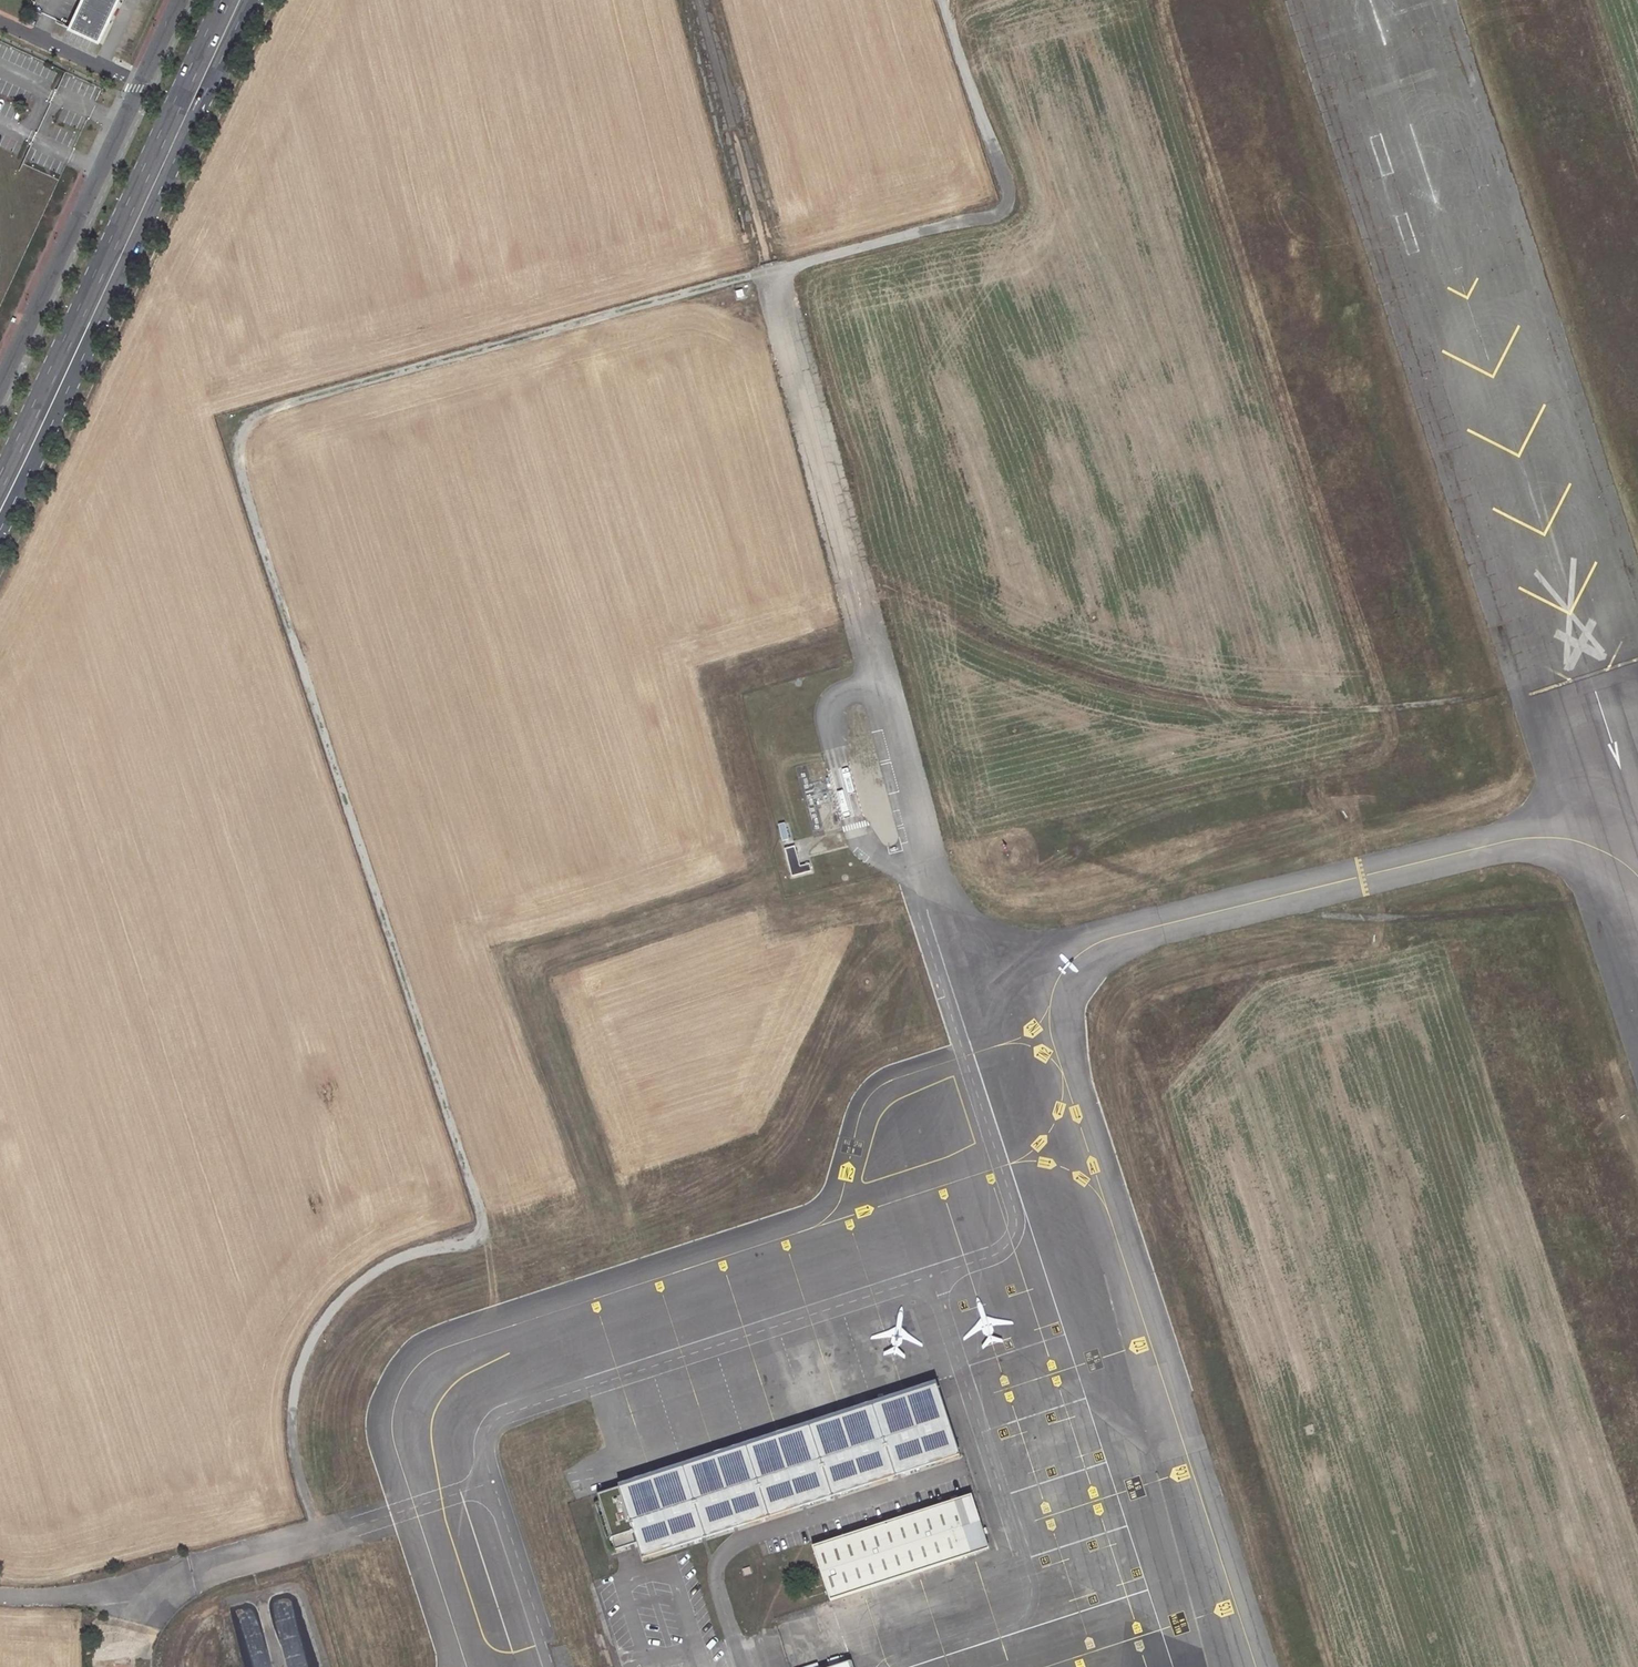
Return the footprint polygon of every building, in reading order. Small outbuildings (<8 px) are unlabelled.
[(120,0),(85,0),(73,26),(101,39),(120,0)] [(742,290),(736,292),(737,299),(744,297),(742,290)] [(785,822),(779,823),(783,840),(789,839),(785,822)] [(794,846),(785,848),(792,876),(811,871),(809,864),(799,866),(794,846)] [(650,1476),(594,1494),(611,1549),(633,1542),(640,1563),(961,1458),(936,1383),(904,1393),(841,1414),(778,1435),(715,1455),(650,1476)] [(974,1554),(991,1549),(973,1495),(812,1546),(831,1601),(863,1590),(917,1573),(974,1554)]
